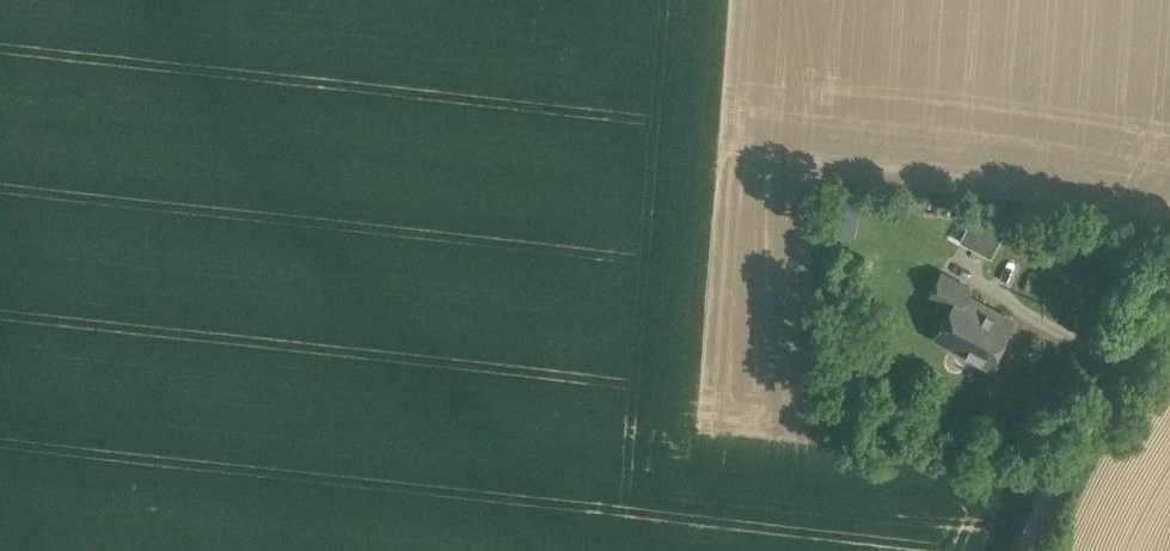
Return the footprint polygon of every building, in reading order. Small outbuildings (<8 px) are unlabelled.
[(863,193),(829,186),(822,226),(841,236),(853,238),(863,193)] [(1009,225),(977,209),(960,240),(992,257),(1009,225)] [(972,288),(942,272),(930,294),(951,305),(934,336),(988,365),(1012,320),(968,296),(972,288)]
